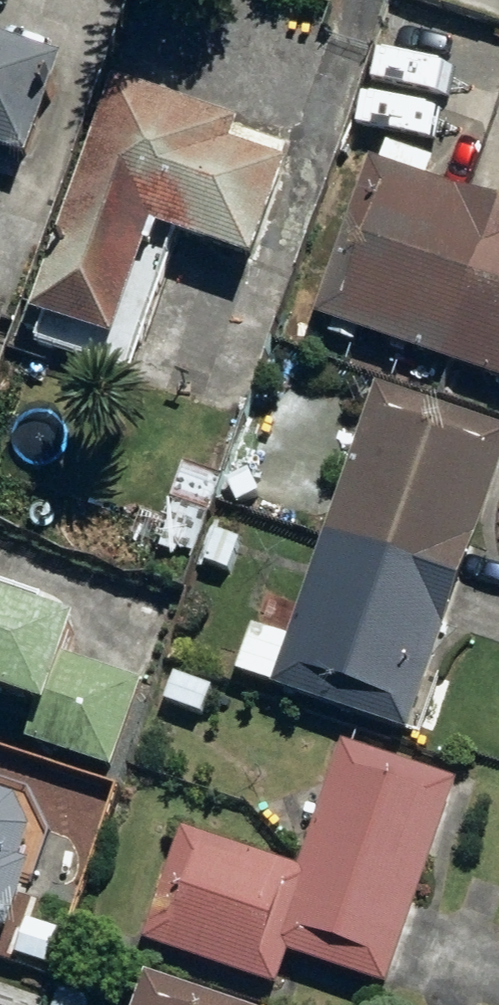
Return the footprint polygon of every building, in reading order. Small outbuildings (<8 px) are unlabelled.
[(2,168),(31,177),(68,70),(39,60),(43,49),(0,34),(0,175),(2,168)] [(278,161),(285,137),(112,86),(35,344),(123,371),(161,246),(268,278),(300,168),(278,161)] [(371,164),(317,324),(498,385),(498,207),(371,164)] [(0,306),(0,340),(9,309),(0,306)] [(377,391),(303,608),(274,694),(411,740),(498,481),(498,433),(377,391)] [(39,725),(30,751),(111,780),(143,688),(74,664),(83,638),(41,623),(48,605),(0,588),(0,711),(39,725)] [(303,608),(270,596),(240,683),(274,694),(303,608)] [(183,838),(145,951),(279,996),(291,961),(390,994),(459,788),(345,750),(301,878),(183,838)] [(1,936),(36,836),(27,810),(0,801),(0,936),(1,936)] [(147,978),(137,1004),(224,1004),(147,978)]
